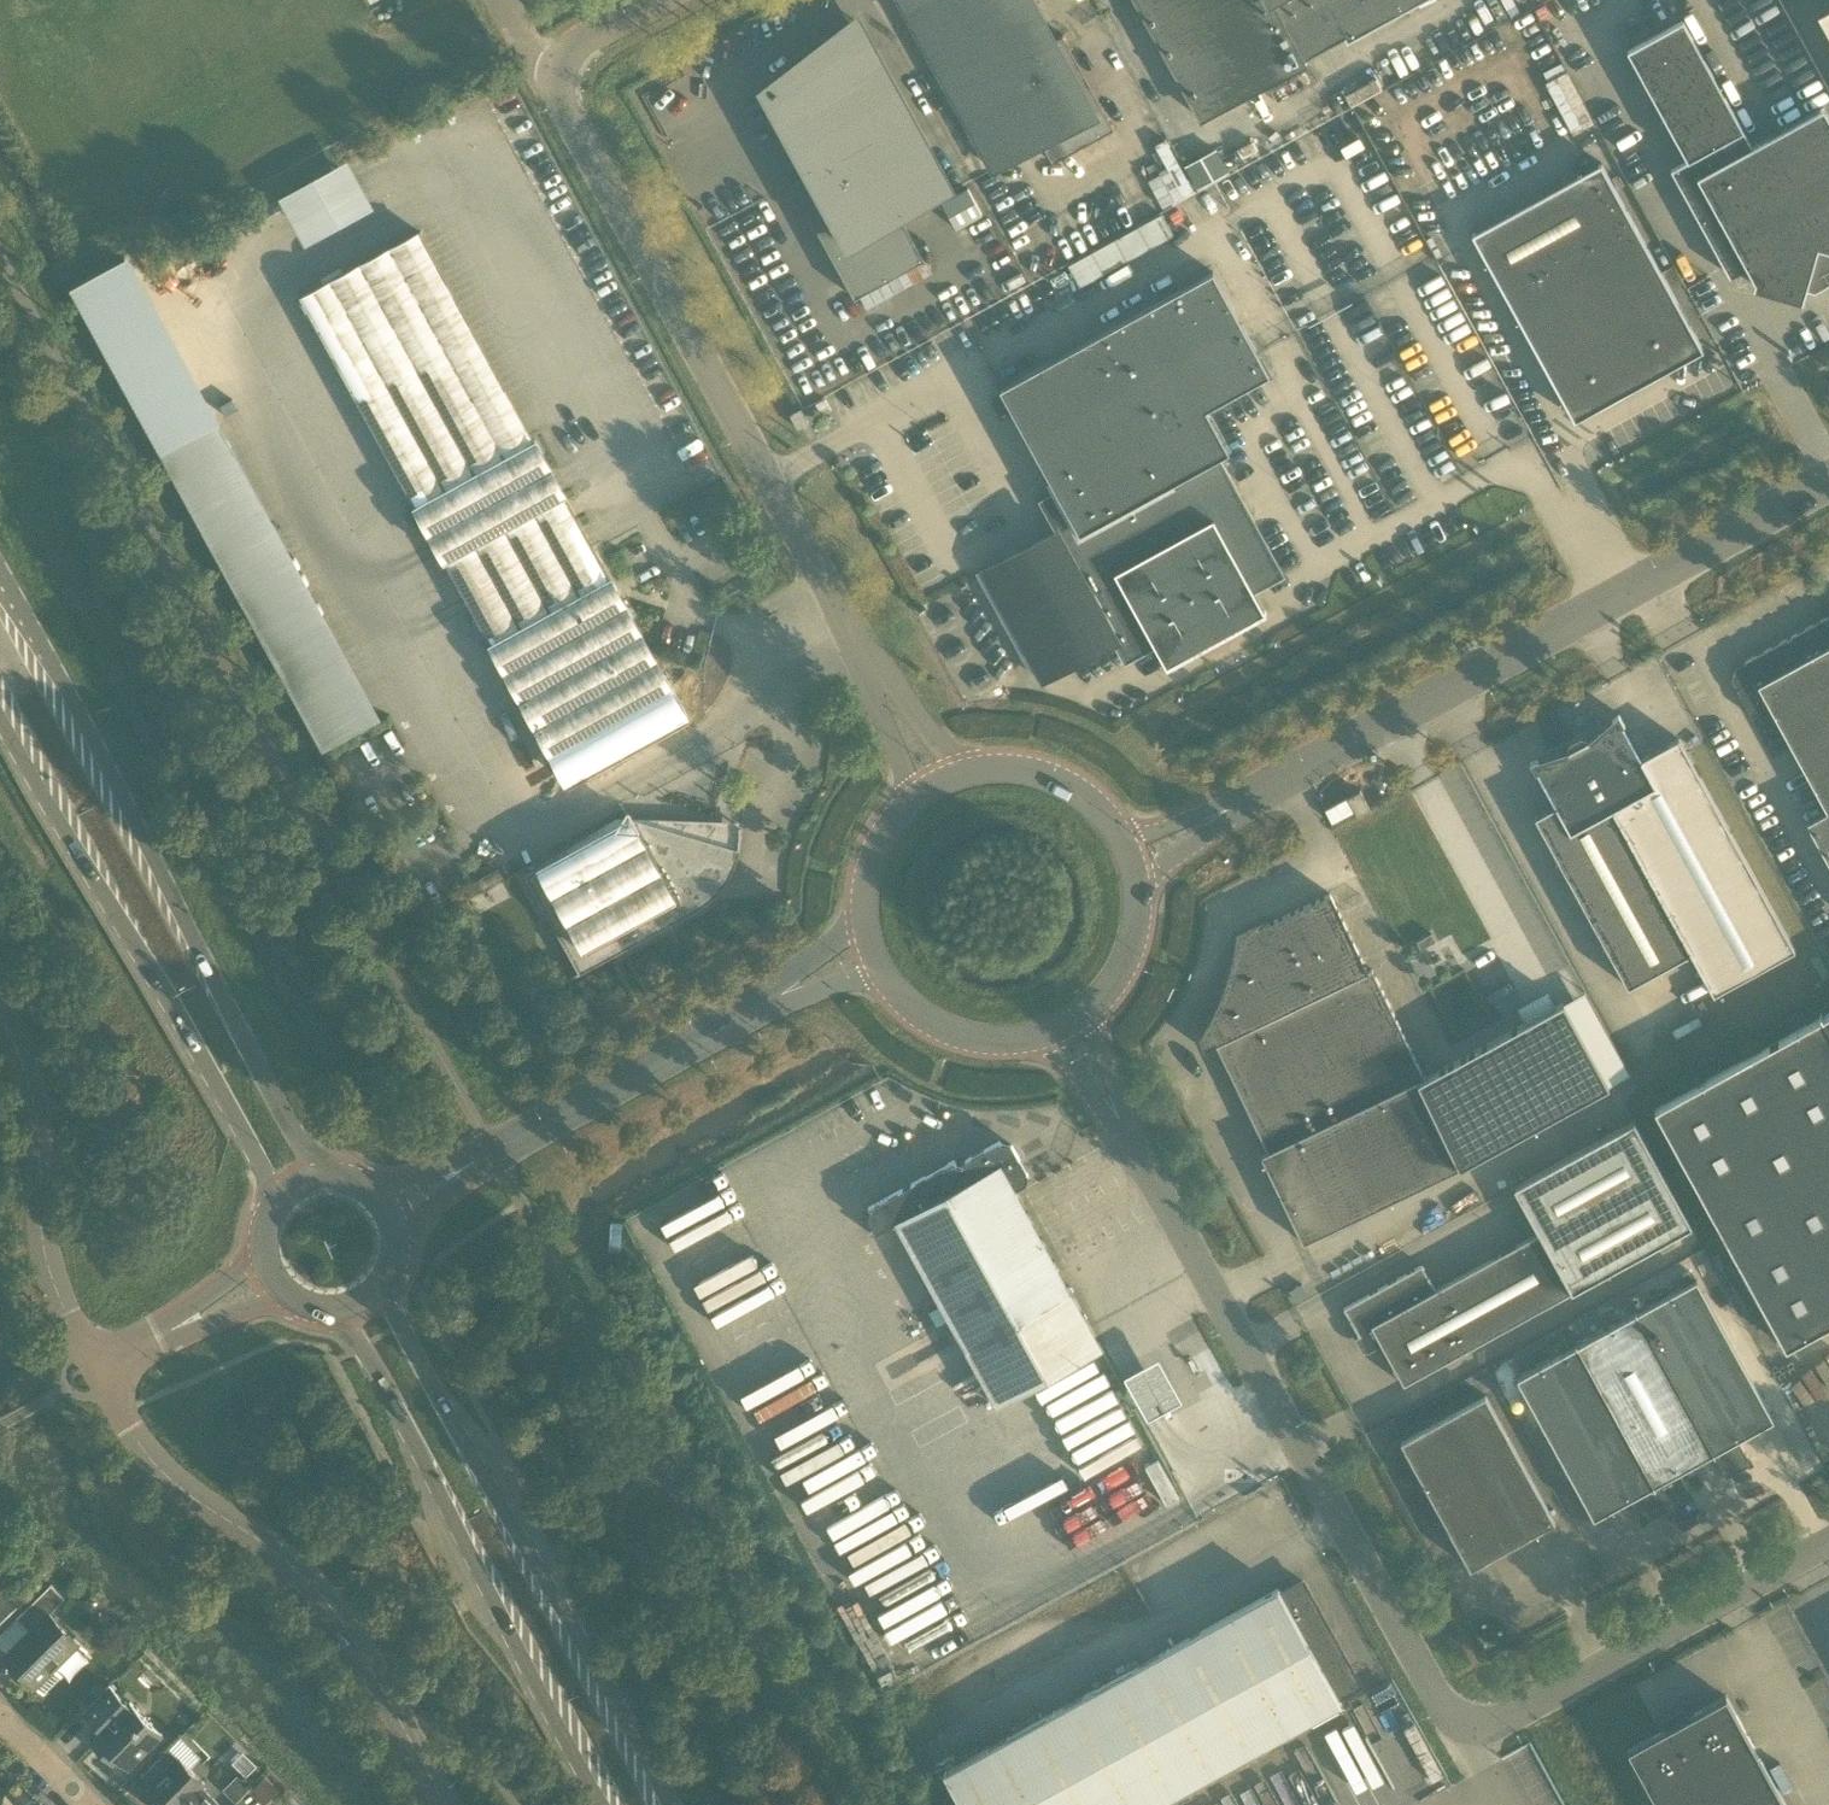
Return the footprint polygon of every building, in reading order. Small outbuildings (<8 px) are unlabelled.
[(1114,127),(1063,34),(1052,40),(1030,0),(902,0),(914,22),(913,22),(994,169),(1043,142),(1053,161),(1114,127)] [(1303,59),(1344,37),(1346,41),(1421,0),(1137,0),(1202,120),(1306,63),(1303,59)] [(1671,170),(1728,273),(1729,273),(1728,271),(1744,262),(1755,283),(1754,285),(1755,285),(1756,283),(1803,297),(1803,299),(1804,299),(1806,290),(1815,292),(1828,284),(1828,117),(1824,108),(1753,147),(1683,20),(1628,50),(1688,160),(1671,170)] [(791,181),(855,297),(925,259),(902,217),(951,191),(857,21),(765,88),(811,171),(791,181)] [(1166,138),(1149,145),(1161,171),(1146,177),(1160,207),(1191,193),(1166,138)] [(1216,148),(1182,161),(1193,187),(1226,173),(1216,148)] [(297,241),(368,208),(344,157),(273,191),(297,241)] [(1601,163),(1472,234),(1572,415),(1577,412),(1577,411),(1628,383),(1629,386),(1646,377),(1644,374),(1695,346),(1701,344),(1601,163)] [(963,186),(939,198),(951,223),(975,211),(963,186)] [(1079,286),(1172,234),(1159,212),(1066,264),(1079,286)] [(1282,574),(1218,458),(1230,451),(1206,409),(1312,351),(1387,486),(1453,449),(1379,314),(1357,326),(1347,307),(1259,356),(1213,271),(1001,388),(1056,490),(1040,499),(1057,531),(983,572),(1043,681),(1116,641),(1126,660),(1155,644),(1167,666),(1265,612),(1253,590),(1282,574)] [(121,373),(175,347),(165,327),(111,352),(121,373)] [(364,725),(204,374),(144,401),(304,752),(364,725)] [(801,409),(791,415),(798,428),(809,422),(801,409)] [(552,753),(672,688),(535,439),(415,505),(552,753)] [(1745,661),(1747,664),(1740,687),(1737,689),(1752,716),(1770,706),(1827,811),(1807,823),(1828,863),(1828,616),(1827,616),(1791,636),(1789,640),(1786,639),(1745,661)] [(1576,740),(1691,952),(1714,994),(1795,949),(1679,738),(1643,758),(1619,713),(1591,737),(1581,737),(1576,740)] [(1535,817),(1629,987),(1691,952),(1576,740),(1571,743),(1568,751),(1530,762),(1554,806),(1535,817)] [(1347,798),(1358,818),(1371,810),(1360,791),(1347,798)] [(526,874),(580,971),(519,1005),(520,1006),(695,910),(711,899),(724,884),(734,868),(740,849),(741,841),(742,834),(741,826),(739,826),(740,834),(739,841),(738,848),(629,817),(540,866),(526,874)] [(1484,908),(1477,908),(1496,947),(1496,948),(1510,975),(1539,960),(1539,955),(1526,930),(1518,930),(1517,916),(1514,910),(1512,884),(1523,907),(1521,875),(1507,847),(1491,848),(1491,846),(1480,847),(1486,859),(1492,858),(1494,887),(1482,893),(1498,892),(1496,871),(1510,900),(1498,901),(1484,908)] [(1304,1242),(1460,1167),(1610,1086),(1564,1002),(1425,1078),(1373,969),(1368,971),(1330,893),(1265,925),(1262,920),(1238,932),(1234,954),(1228,976),(1221,998),(1211,1018),(1200,1038),(1205,1050),(1217,1045),(1268,1152),(1262,1155),(1304,1242)] [(1655,1108),(1786,1347),(1828,1324),(1828,1012),(1655,1108)] [(1404,1385),(1691,1227),(1635,1122),(1515,1187),(1540,1233),(1436,1290),(1422,1265),(1344,1308),(1366,1347),(1380,1340),(1404,1385)] [(1000,1141),(966,1160),(963,1169),(969,1180),(895,1220),(997,1406),(1103,1348),(1072,1291),(1015,1188),(1026,1182),(1028,1174),(1012,1144),(1000,1141)] [(735,1184),(658,1218),(693,1294),(769,1260),(735,1184)] [(633,1239),(617,1247),(624,1260),(640,1251),(633,1239)] [(1636,1312),(1713,1453),(1727,1477),(1748,1465),(1746,1462),(1748,1456),(1738,1439),(1774,1419),(1697,1279),(1636,1312)] [(770,1430),(845,1394),(815,1332),(800,1339),(786,1310),(726,1339),(770,1430)] [(1679,1472),(1713,1453),(1636,1312),(1577,1345),(1668,1509),(1688,1498),(1687,1494),(1688,1489),(1679,1472)] [(1647,1521),(1668,1509),(1577,1345),(1517,1378),(1594,1518),(1630,1498),(1640,1516),(1645,1517),(1647,1521)] [(1117,1374),(1140,1418),(1175,1399),(1152,1355),(1117,1374)] [(1485,1396),(1401,1441),(1471,1569),(1555,1522),(1485,1396)] [(864,1593),(917,1564),(902,1538),(849,1567),(864,1593)] [(1278,1588),(1093,1690),(1047,1607),(899,1688),(963,1804),(1154,1804),(1341,1702),(1338,1697),(1360,1685),(1303,1581),(1281,1593),(1278,1588)] [(51,1583),(17,1617),(30,1630),(7,1653),(22,1669),(20,1671),(44,1695),(62,1676),(54,1668),(79,1643),(50,1613),(65,1597),(51,1583)] [(101,1731),(96,1736),(90,1741),(113,1763),(118,1759),(128,1769),(145,1751),(163,1734),(130,1701),(129,1703),(110,1684),(100,1695),(83,1712),(101,1731)] [(1726,1696),(1629,1750),(1659,1804),(1786,1804),(1726,1696)] [(143,1794),(154,1804),(218,1804),(219,1804),(202,1787),(205,1784),(179,1758),(143,1794)] [(223,1789),(236,1802),(251,1787),(238,1774),(223,1789)] [(261,1800),(265,1803),(279,1789),(266,1775),(251,1790),(261,1800)] [(8,1794),(19,1804),(25,1804),(33,1798),(19,1783),(8,1794)] [(5,1795),(5,1794),(2,1797),(0,1795),(0,1804),(15,1804),(5,1795)]
